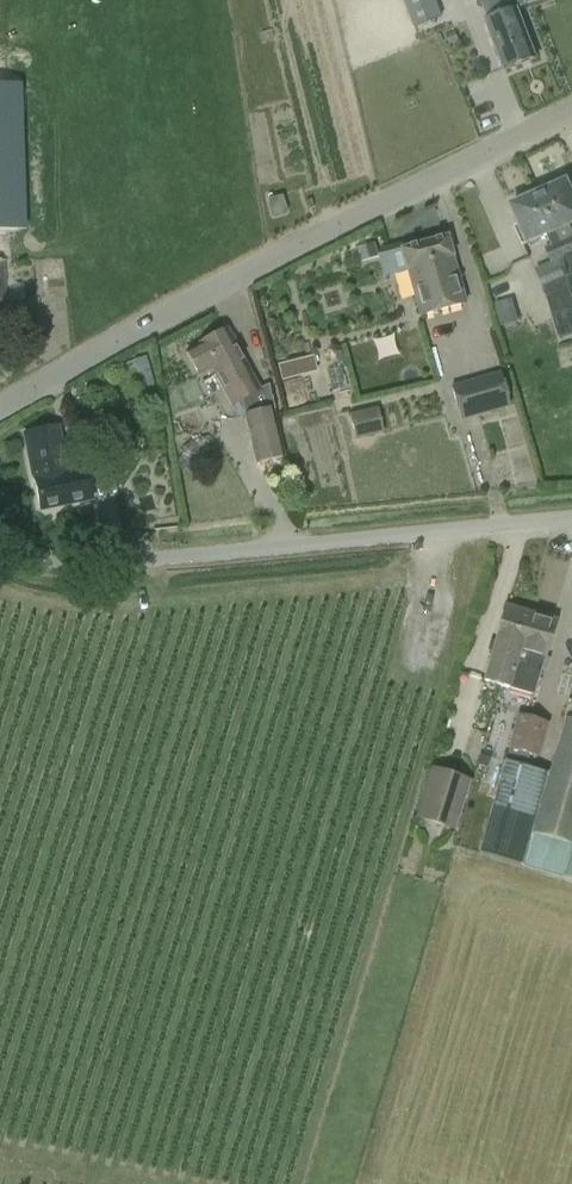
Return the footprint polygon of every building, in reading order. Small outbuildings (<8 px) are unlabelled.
[(422,26),(449,15),(443,0),(411,0),(422,26)] [(522,7),(516,9),(513,0),(490,0),(496,16),(491,18),(509,69),(540,58),(522,7)] [(566,256),(563,257),(571,276),(568,278),(571,289),(571,229),(570,224),(571,223),(571,193),(567,181),(562,183),(562,180),(550,185),(551,188),(539,193),(554,230),(566,256)] [(511,206),(519,225),(515,227),(522,244),(526,243),(545,235),(548,241),(551,246),(545,248),(552,262),(535,269),(545,293),(559,338),(571,334),(571,298),(566,278),(568,278),(571,276),(563,257),(566,256),(554,230),(539,193),(527,198),(526,196),(514,201),(515,204),(511,206)] [(468,305),(448,236),(399,250),(420,319),(468,305)] [(199,344),(186,351),(199,374),(211,367),(223,389),(232,406),(243,401),(246,415),(273,409),(276,408),(270,386),(261,391),(252,374),(227,328),(199,343),(199,344)] [(282,381),(315,372),(311,357),(278,366),(282,381)] [(452,386),(461,418),(510,405),(501,373),(452,386)] [(285,460),(273,409),(246,415),(245,415),(249,433),(247,434),(249,441),(250,441),(256,466),(285,460)] [(355,411),(357,436),(389,435),(388,409),(355,411)] [(93,498),(86,468),(65,473),(56,427),(24,433),(39,508),(58,504),(93,498)] [(116,462),(110,437),(93,441),(100,466),(116,462)] [(197,452),(202,444),(195,440),(191,447),(187,444),(181,453),(195,462),(201,454),(197,452)] [(98,496),(116,492),(110,465),(91,470),(98,496)] [(484,682),(512,690),(533,610),(505,602),(484,682)] [(553,615),(533,610),(512,690),(531,695),(533,687),(553,615)] [(564,720),(548,773),(528,767),(532,756),(536,757),(540,758),(550,724),(518,714),(508,748),(511,749),(479,853),(521,865),(530,835),(532,835),(524,867),(571,881),(571,722),(564,720)] [(490,759),(481,756),(478,765),(487,768),(490,759)] [(470,781),(429,768),(414,818),(455,831),(470,781)]
